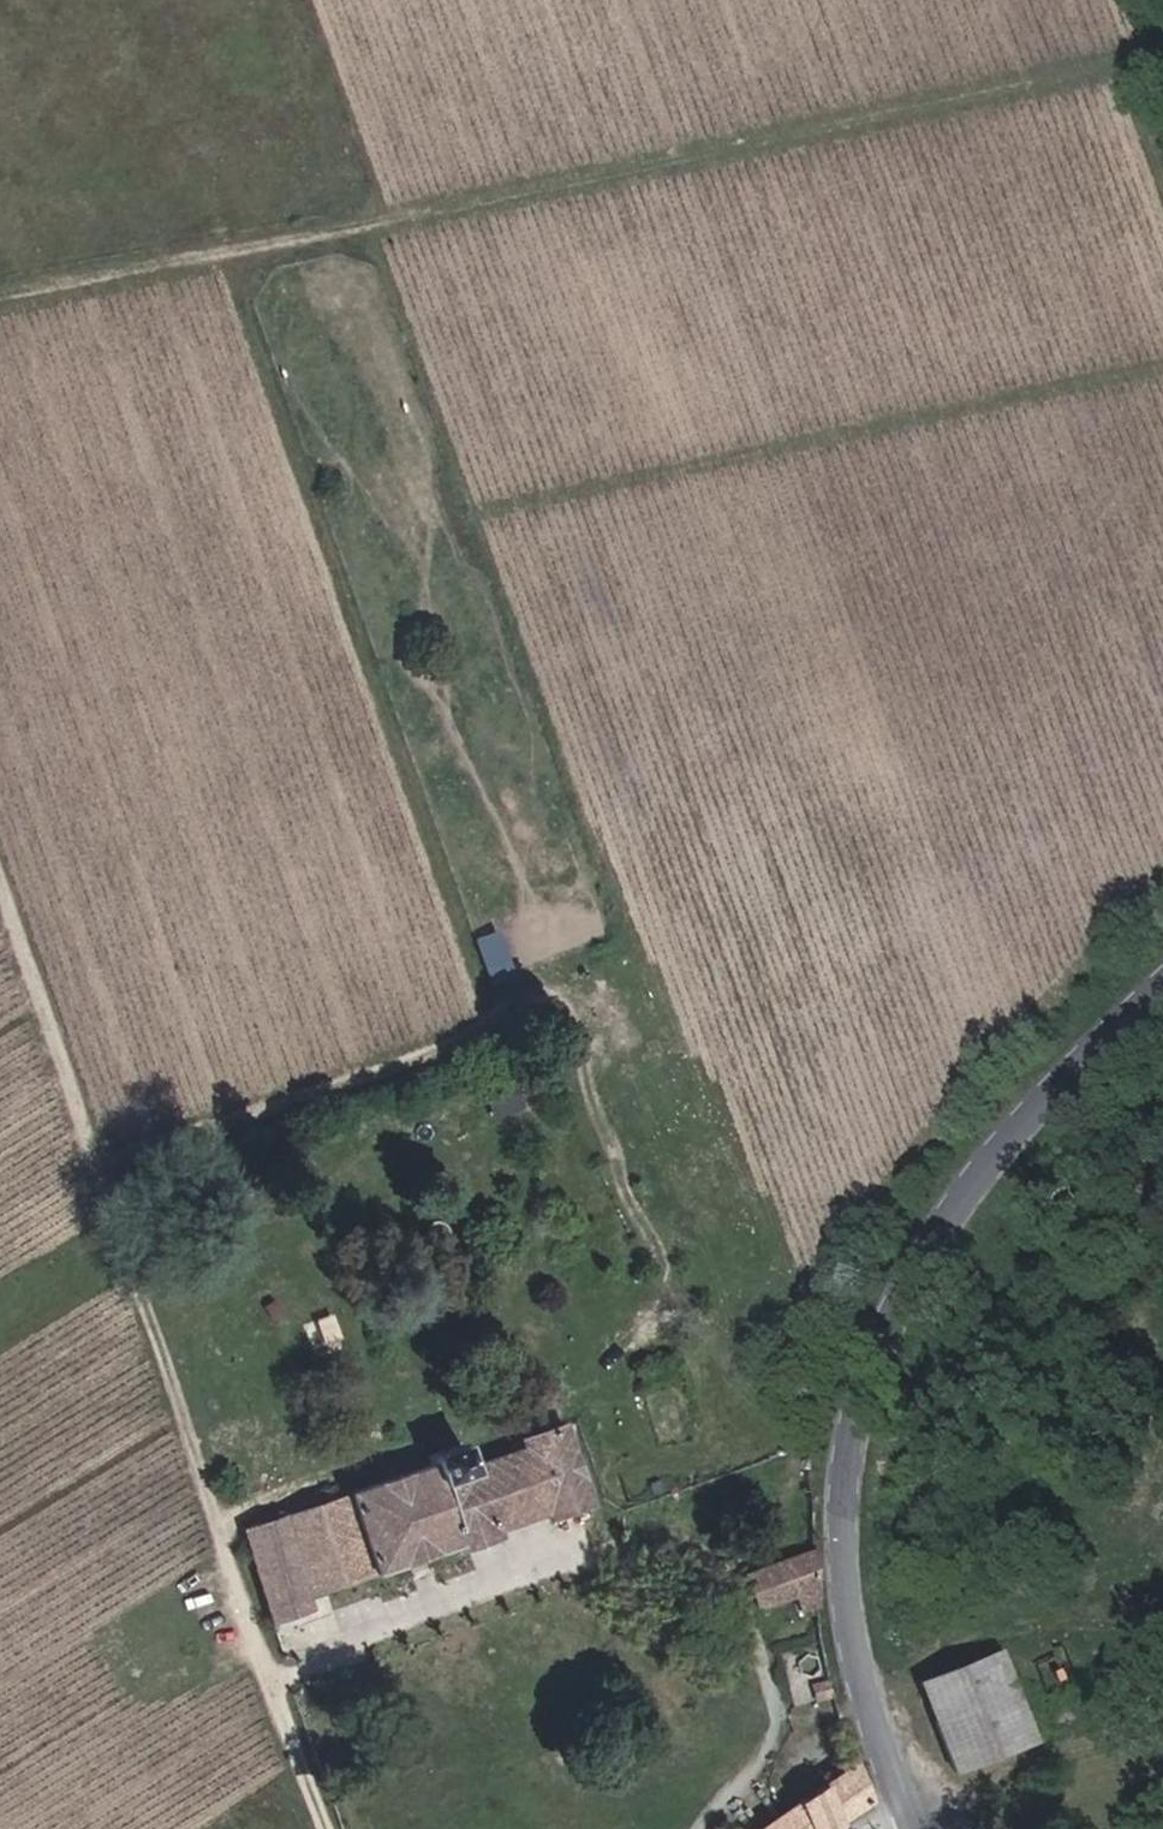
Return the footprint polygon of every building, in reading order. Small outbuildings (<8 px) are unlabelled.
[(196,1549),(225,1637),(407,1576),(411,1585),(453,1572),(449,1563),(506,1543),(510,1554),(549,1540),(546,1533),(541,1518),(520,1455),(473,1472),(476,1482),(442,1492),(438,1478),(423,1483),(419,1469),(386,1479),(390,1490),(196,1549)] [(990,1652),(960,1665),(978,1711),(1010,1699),(990,1652)] [(978,1711),(960,1665),(913,1683),(951,1776),(1028,1745),(1010,1699),(978,1711)] [(813,1789),(756,1828),(831,1828),(813,1789)]
